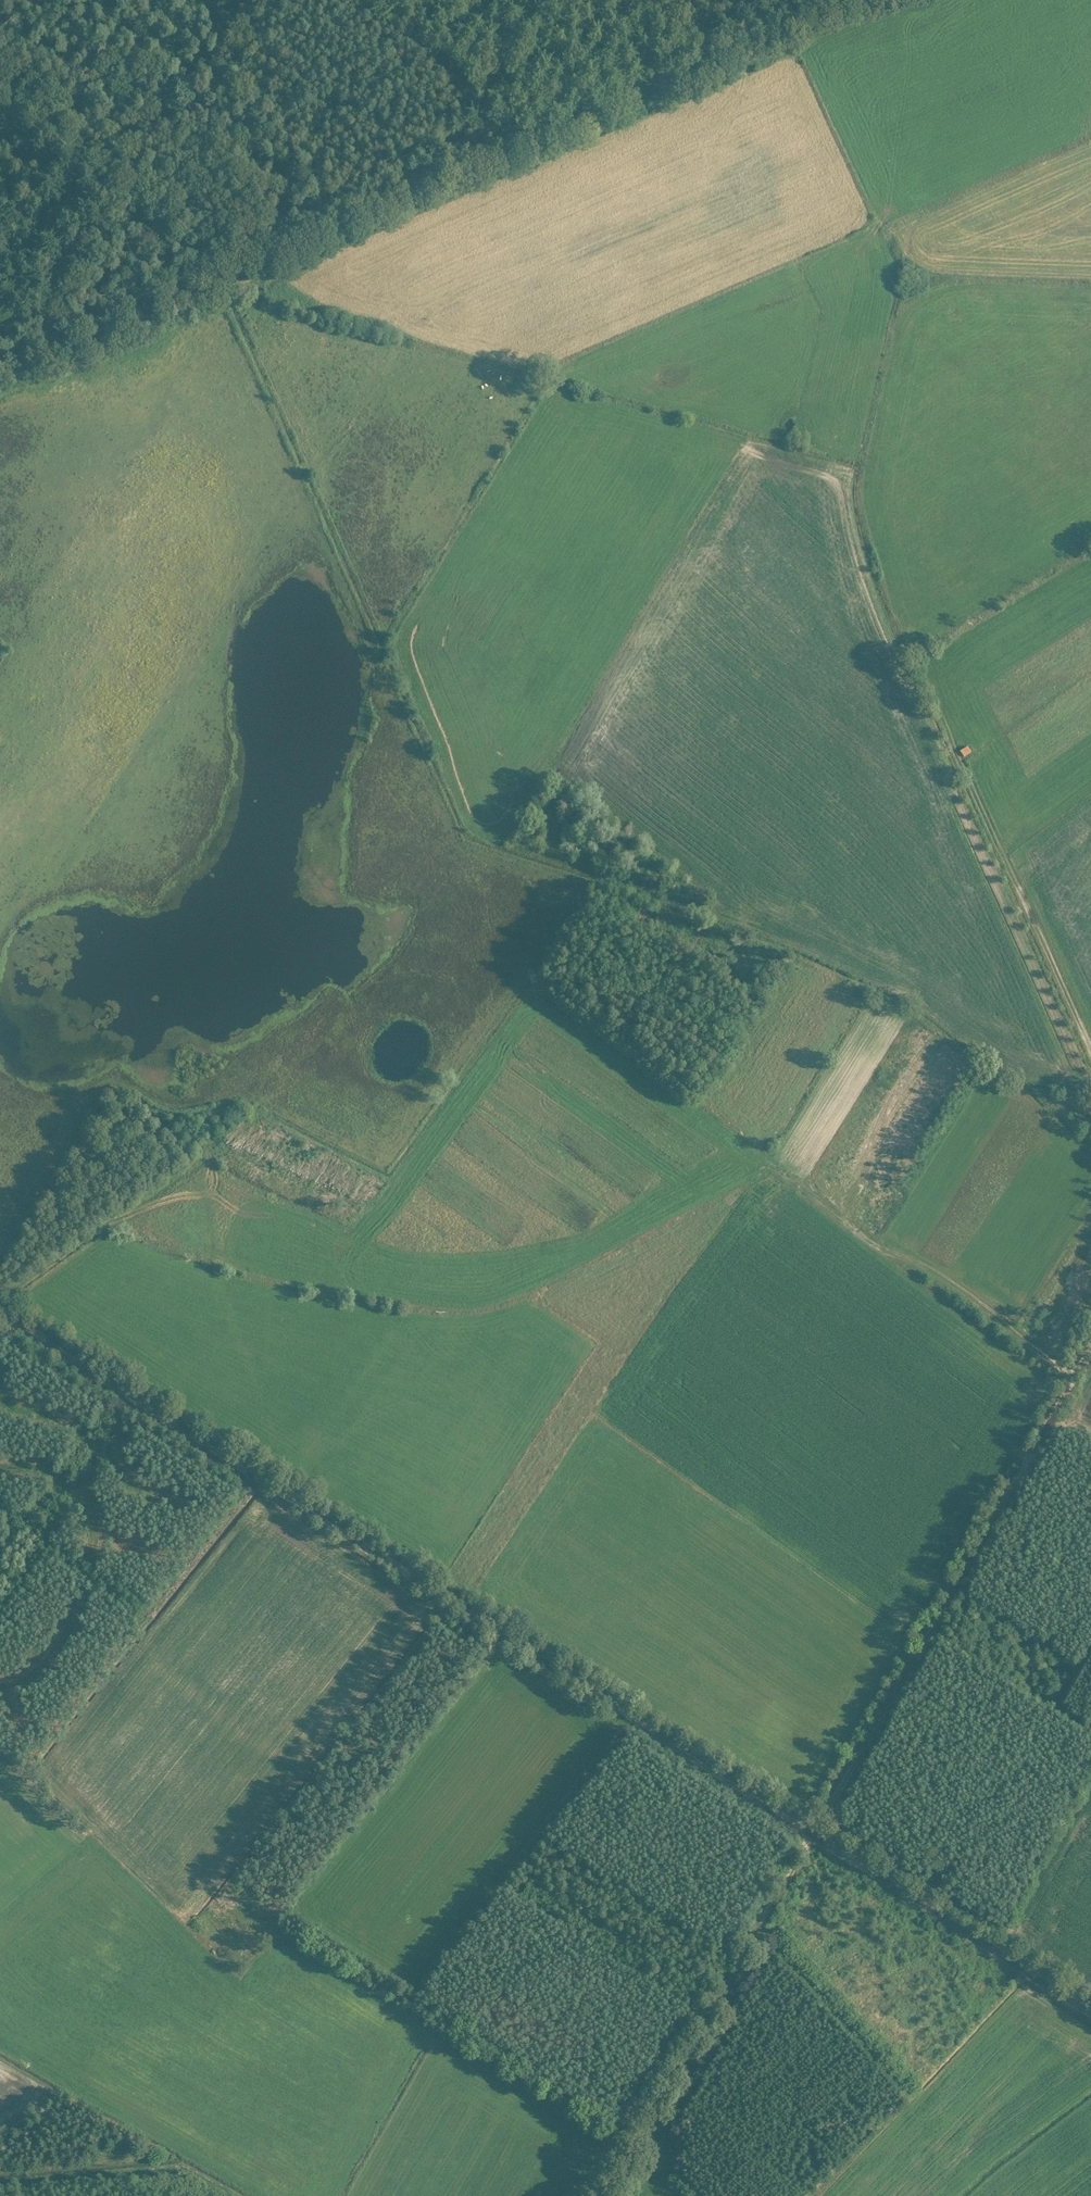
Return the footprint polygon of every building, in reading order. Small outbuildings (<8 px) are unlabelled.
[(972,752),(968,747),(961,752),(965,757),(972,752)]
